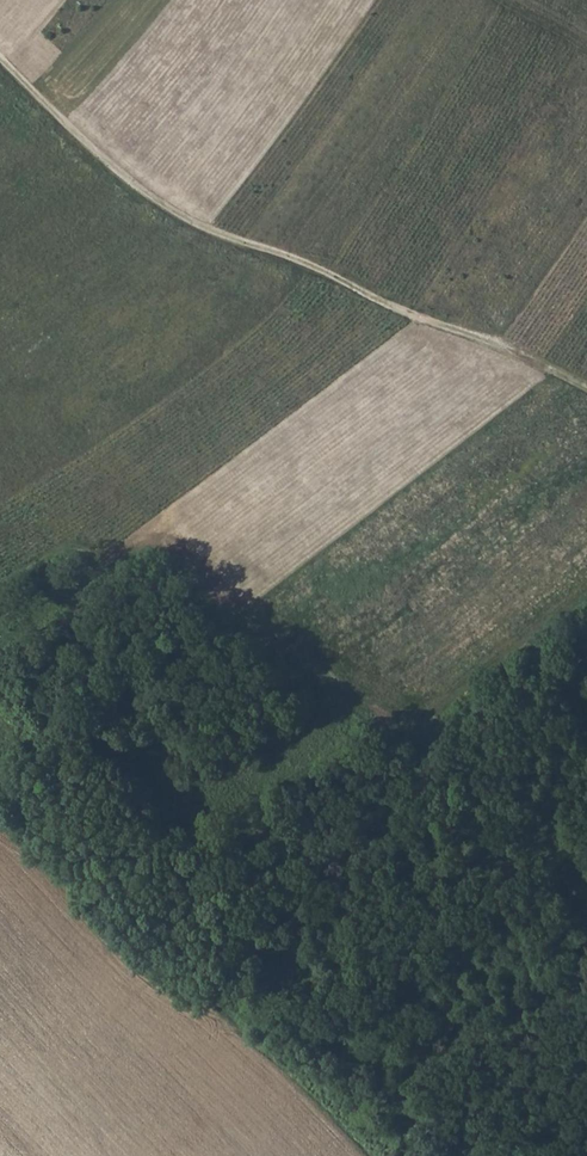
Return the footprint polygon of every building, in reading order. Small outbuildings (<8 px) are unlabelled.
[(103,164),(98,159),(90,167),(96,172),(103,164)]
